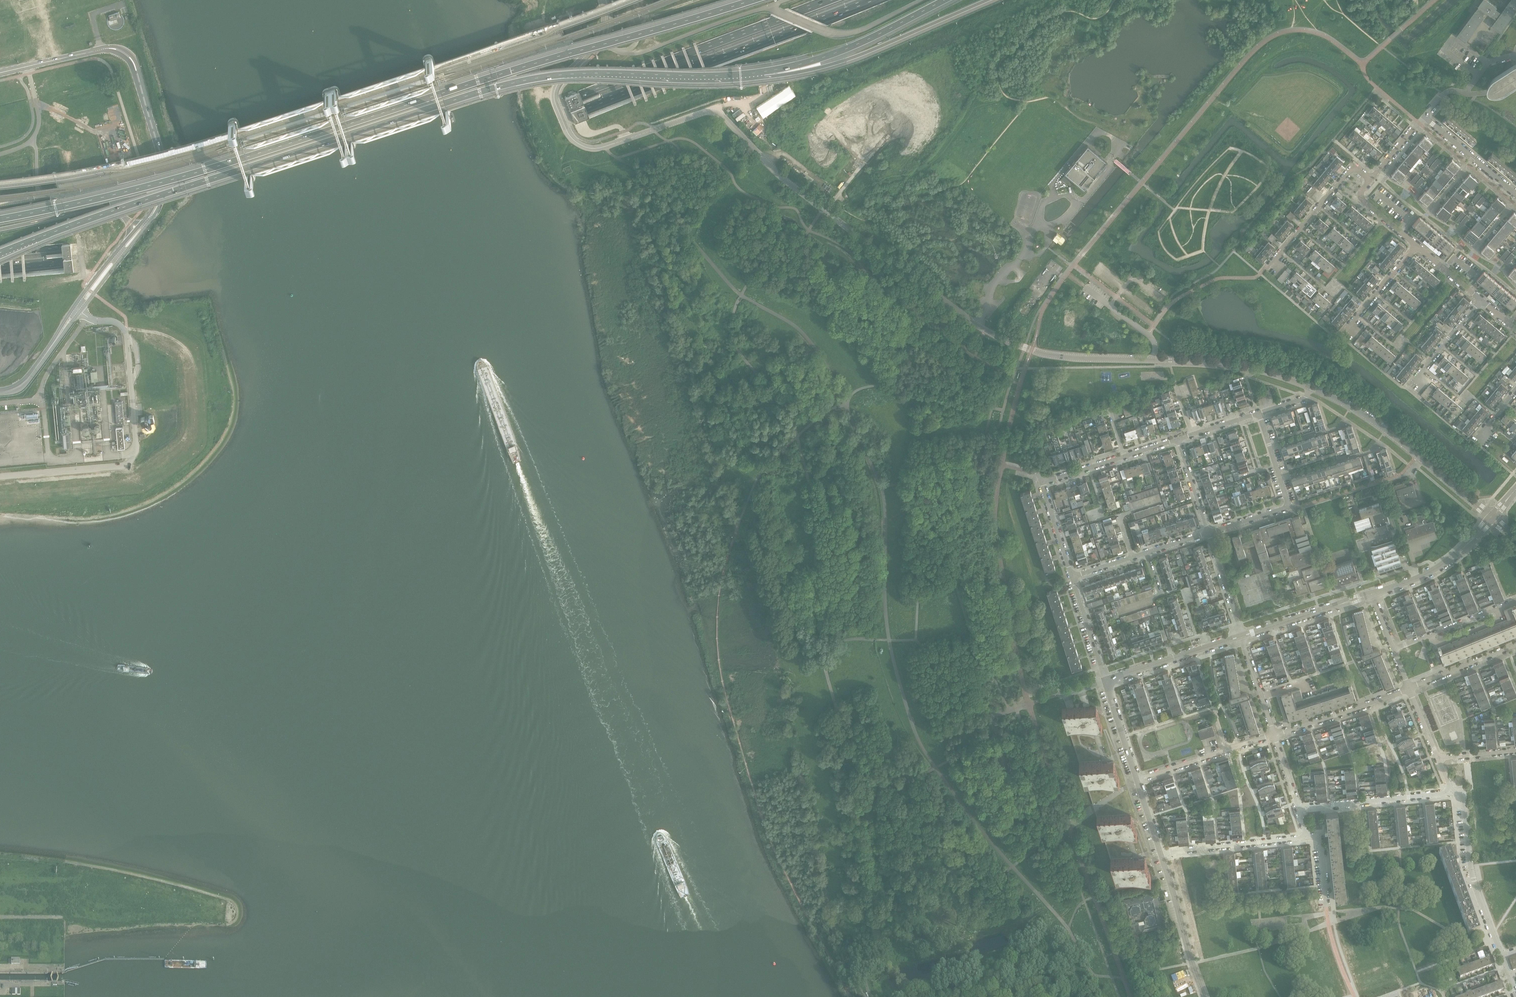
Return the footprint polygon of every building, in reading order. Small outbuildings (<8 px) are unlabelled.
[(1515,11),(1515,0),(1511,0),(1502,13),(1496,8),(1497,7),(1488,0),(1483,0),(1479,6),(1478,8),(1477,7),(1475,8),(1477,10),(1458,35),(1466,41),(1484,17),(1483,16),(1486,11),(1497,19),(1493,25),(1501,31),(1515,11)] [(120,15),(119,12),(116,13),(110,15),(109,16),(110,21),(120,17),(120,15)] [(1497,77),(1491,83),(1490,88),(1492,91),(1497,92),(1505,90),(1515,83),(1515,65),(1497,77)] [(783,89),(756,107),(759,111),(762,115),(763,117),(791,98),(795,95),(793,91),(790,87),(789,86),(783,89)] [(356,141),(346,111),(339,89),(338,88),(337,87),(336,87),(335,87),(333,87),(326,89),(324,90),(324,91),(323,92),(323,93),(323,95),(340,147),(340,148),(341,149),(343,149),(344,149),(345,149),(353,147),(355,146),(355,144),(356,143),(356,141)] [(578,92),(576,93),(568,96),(565,98),(565,99),(570,109),(570,111),(571,112),(575,123),(575,124),(582,121),(587,119),(588,118),(589,118),(587,113),(584,106),(581,108),(580,105),(583,104),(581,99),(579,93),(579,92),(578,92)] [(1368,113),(1373,117),(1378,110),(1374,106),(1368,113)] [(1378,110),(1373,117),(1377,121),(1383,114),(1378,110)] [(1383,114),(1377,121),(1382,124),(1388,118),(1383,114)] [(1447,115),(1443,120),(1447,124),(1451,119),(1447,115)] [(1388,118),(1382,124),(1387,128),(1392,122),(1388,118)] [(1451,119),(1447,124),(1451,128),(1456,122),(1451,119)] [(1397,126),(1392,122),(1387,128),(1391,132),(1397,126)] [(1456,122),(1451,128),(1456,131),(1460,126),(1456,122)] [(1401,130),(1397,126),(1391,132),(1396,136),(1401,130)] [(1460,126),(1456,131),(1460,135),(1464,130),(1460,126)] [(1349,135),(1354,139),(1359,133),(1354,129),(1349,135)] [(1464,130),(1460,135),(1464,138),(1468,133),(1464,130)] [(1359,133),(1354,139),(1358,143),(1364,137),(1359,133)] [(1468,133),(1464,138),(1468,142),(1472,137),(1468,133)] [(1424,136),(1419,142),(1418,143),(1426,150),(1427,151),(1433,143),(1424,136)] [(1364,137),(1358,143),(1363,147),(1368,141),(1364,137)] [(1472,137),(1468,142),(1472,145),(1477,140),(1472,137)] [(1368,141),(1363,147),(1367,151),(1373,145),(1368,141)] [(1418,143),(1416,146),(1415,147),(1422,154),(1426,150),(1418,143)] [(1373,145),(1367,151),(1372,155),(1377,148),(1373,145)] [(1107,163),(1088,147),(1066,173),(1085,189),(1107,163)] [(1415,147),(1413,149),(1411,151),(1419,158),(1422,154),(1415,147)] [(1377,148),(1372,155),(1377,159),(1382,152),(1377,148)] [(1411,151),(1409,154),(1408,155),(1415,162),(1419,158),(1411,151)] [(1492,154),(1488,159),(1491,161),(1492,162),(1496,157),(1492,154)] [(1408,155),(1406,157),(1404,160),(1412,166),(1415,162),(1408,155)] [(1337,156),(1333,161),(1339,166),(1343,162),(1337,156)] [(1496,157),(1492,162),(1496,166),(1501,161),(1496,157)] [(1452,159),(1447,165),(1445,166),(1446,167),(1454,173),(1455,172),(1460,166),(1452,159)] [(1404,160),(1402,162),(1401,164),(1408,170),(1412,166),(1404,160)] [(1339,166),(1333,161),(1329,165),(1335,171),(1339,166)] [(1501,161),(1496,166),(1501,169),(1505,164),(1501,161)] [(1401,164),(1399,165),(1397,168),(1405,174),(1408,170),(1401,164)] [(1505,164),(1501,169),(1505,173),(1509,168),(1505,164)] [(1335,171),(1329,165),(1325,170),(1332,176),(1335,171)] [(1446,167),(1443,171),(1451,178),(1454,173),(1446,167)] [(1405,174),(1397,168),(1396,169),(1391,175),(1400,182),(1400,183),(1406,175),(1405,174)] [(1509,168),(1505,173),(1509,176),(1513,171),(1509,168)] [(1332,176),(1325,170),(1321,175),(1328,180),(1332,176)] [(1451,178),(1443,171),(1439,175),(1447,182),(1451,178)] [(1469,174),(1465,180),(1463,181),(1471,188),(1472,189),(1478,181),(1469,174)] [(1328,180),(1321,175),(1317,179),(1324,185),(1328,180)] [(1447,182),(1439,175),(1436,179),(1444,186),(1447,182)] [(72,190),(62,192),(63,195),(73,193),(88,190),(103,186),(138,176),(118,181),(103,184),(87,187),(72,190)] [(1324,185),(1317,179),(1313,184),(1320,189),(1324,185)] [(1444,186),(1436,179),(1433,183),(1440,190),(1444,186)] [(1463,181),(1461,184),(1460,185),(1467,192),(1471,188),(1463,181)] [(1440,190),(1433,183),(1429,188),(1437,194),(1440,190)] [(1460,185),(1458,187),(1456,189),(1464,196),(1467,192),(1460,185)] [(1429,188),(1426,191),(1426,192),(1433,198),(1437,194),(1429,188)] [(128,195),(110,199),(111,202),(128,196),(147,190),(147,189),(128,195)] [(1456,189),(1454,192),(1453,194),(1461,200),(1464,196),(1456,189)] [(1425,191),(1423,192),(1418,198),(1419,198),(1427,205),(1433,198),(1426,192),(1426,191),(1425,191)] [(1453,194),(1451,195),(1449,198),(1457,204),(1461,200),(1453,194)] [(1306,197),(1302,202),(1308,208),(1312,203),(1306,197)] [(1332,203),(1336,207),(1342,201),(1337,197),(1332,203)] [(1497,197),(1492,203),(1490,204),(1491,205),(1492,205),(1499,211),(1505,204),(1497,197)] [(45,198),(35,201),(34,201),(34,202),(36,213),(37,214),(38,214),(48,212),(49,212),(49,211),(49,210),(47,200),(47,199),(46,199),(46,198),(45,198)] [(1449,198),(1447,200),(1446,202),(1454,208),(1457,204),(1449,198)] [(1347,205),(1342,201),(1336,207),(1341,211),(1347,205)] [(1308,208),(1302,202),(1298,207),(1304,212),(1308,208)] [(1446,202),(1444,203),(1442,206),(1450,212),(1454,208),(1446,202)] [(1346,212),(1351,216),(1356,210),(1352,205),(1346,212)] [(1492,205),(1491,205),(1488,209),(1496,216),(1499,211),(1492,205)] [(1437,213),(1445,220),(1445,221),(1451,213),(1450,212),(1442,206),(1437,212),(1437,213)] [(1304,212),(1298,207),(1294,212),(1296,214),(1300,217),(1304,212)] [(1496,216),(1488,209),(1485,213),(1492,220),(1496,216)] [(1361,213),(1356,210),(1351,216),(1355,220),(1361,213)] [(1366,217),(1361,213),(1355,220),(1360,224),(1366,217)] [(1492,220),(1485,213),(1481,217),(1489,224),(1492,220)] [(1372,223),(1366,217),(1360,224),(1366,229),(1372,223)] [(1423,220),(1420,217),(1412,226),(1413,226),(1416,229),(1423,220)] [(1489,224),(1481,217),(1478,222),(1485,228),(1489,224)] [(1314,224),(1318,228),(1324,222),(1319,218),(1314,224)] [(1506,222),(1505,223),(1513,230),(1515,226),(1508,219),(1506,222)] [(1287,220),(1283,224),(1289,230),(1294,225),(1290,222),(1287,220)] [(1427,223),(1424,221),(1423,220),(1416,229),(1419,232),(1427,223)] [(1329,226),(1324,222),(1318,228),(1323,233),(1329,226)] [(1485,228),(1478,222),(1474,226),(1482,232),(1485,228)] [(1430,226),(1427,223),(1419,232),(1423,235),(1430,226)] [(1505,223),(1504,225),(1501,227),(1509,234),(1513,230),(1505,223)] [(1289,230),(1283,224),(1279,229),(1286,235),(1289,230)] [(1434,229),(1431,226),(1430,226),(1423,235),(1426,238),(1434,229)] [(1474,226),(1471,230),(1478,236),(1482,232),(1474,226)] [(1327,234),(1332,238),(1338,231),(1333,227),(1327,234)] [(1501,227),(1499,230),(1498,232),(1506,238),(1509,234),(1501,227)] [(1286,235),(1279,229),(1275,234),(1281,239),(1286,235)] [(1437,232),(1434,229),(1426,238),(1430,241),(1437,232)] [(1470,229),(1469,230),(1464,236),(1464,237),(1464,236),(1472,243),(1473,243),(1478,236),(1471,230),(1470,229)] [(1342,234),(1338,231),(1332,238),(1336,241),(1342,234)] [(1441,235),(1438,232),(1437,232),(1430,241),(1433,243),(1441,235)] [(1498,232),(1497,233),(1495,236),(1502,242),(1506,238),(1498,232)] [(1065,240),(1059,235),(1057,233),(1053,238),(1061,245),(1065,240)] [(1346,237),(1342,234),(1336,241),(1340,245),(1346,237)] [(1444,237),(1441,235),(1433,243),(1437,246),(1444,237)] [(1495,236),(1492,238),(1491,240),(1499,246),(1502,242),(1495,236)] [(1350,241),(1346,237),(1340,245),(1344,248),(1350,241)] [(1448,240),(1445,238),(1444,237),(1437,246),(1440,249),(1448,240)] [(1295,247),(1300,251),(1305,244),(1301,240),(1295,247)] [(1451,243),(1448,240),(1440,249),(1444,252),(1451,243)] [(1491,240),(1490,241),(1488,244),(1495,250),(1499,246),(1491,240)] [(1354,244),(1350,241),(1344,248),(1348,251),(1354,244)] [(1268,242),(1264,247),(1271,252),(1275,247),(1268,242)] [(1405,248),(1398,242),(1394,247),(1401,252),(1405,248)] [(1454,245),(1451,243),(1444,252),(1447,255),(1448,254),(1454,247),(1456,248),(1457,246),(1454,244),(1454,245)] [(71,244),(68,244),(62,245),(62,246),(63,251),(64,257),(66,257),(67,260),(64,260),(65,267),(65,272),(74,271),(74,270),(72,259),(72,257),(72,256),(71,245),(71,244)] [(1310,248),(1305,244),(1300,251),(1305,255),(1310,248)] [(1488,244),(1486,245),(1482,251),(1490,258),(1490,259),(1496,251),(1495,250),(1488,244)] [(1271,252),(1264,247),(1260,251),(1267,257),(1271,252)] [(1401,252),(1394,247),(1391,251),(1397,257),(1401,252)] [(1314,250),(1313,249),(1310,251),(1311,252),(1309,254),(1310,255),(1309,256),(1313,260),(1319,253),(1315,249),(1314,250)] [(1267,257),(1260,251),(1256,256),(1263,261),(1267,257)] [(1397,257),(1391,251),(1387,256),(1393,262),(1397,257)] [(1323,256),(1319,253),(1313,260),(1317,263),(1323,256)] [(1327,260),(1323,256),(1317,263),(1321,267),(1327,260)] [(1393,262),(1387,256),(1383,261),(1389,266),(1393,262)] [(1415,259),(1409,266),(1414,270),(1420,263),(1415,259)] [(1331,263),(1327,260),(1321,267),(1325,270),(1331,263)] [(1389,266),(1383,261),(1379,265),(1385,271),(1389,266)] [(1335,267),(1331,263),(1325,270),(1329,274),(1335,267)] [(1424,267),(1420,263),(1414,270),(1419,274),(1424,267)] [(1429,271),(1424,267),(1419,274),(1423,277),(1429,271)] [(1433,275),(1429,271),(1423,277),(1428,281),(1433,275)] [(1296,272),(1290,279),(1294,282),(1300,275),(1296,272)] [(1488,275),(1485,272),(1484,272),(1477,281),(1481,284),(1488,275)] [(1372,273),(1368,278),(1375,284),(1379,279),(1372,273)] [(1304,279),(1300,275),(1294,282),(1298,286),(1304,279)] [(1440,280),(1433,275),(1428,281),(1434,287),(1440,280)] [(1491,278),(1489,275),(1488,275),(1481,284),(1484,286),(1491,278)] [(1375,284),(1368,278),(1364,283),(1371,288),(1375,284)] [(1495,281),(1491,278),(1484,286),(1488,289),(1495,281)] [(1308,282),(1304,279),(1298,286),(1302,289),(1308,282)] [(1401,284),(1397,281),(1391,288),(1395,291),(1401,284)] [(1498,283),(1495,281),(1488,289),(1491,292),(1498,283)] [(1312,285),(1308,282),(1302,289),(1306,292),(1312,285)] [(1371,288),(1364,283),(1360,287),(1367,293),(1371,288)] [(1502,286),(1498,283),(1491,292),(1495,295),(1502,286)] [(1405,288),(1401,284),(1395,291),(1399,295),(1405,288)] [(1316,289),(1312,285),(1306,292),(1310,296),(1316,289)] [(1505,289),(1502,287),(1502,286),(1495,295),(1498,298),(1505,289)] [(1367,293),(1360,287),(1356,292),(1363,298),(1367,293)] [(1409,291),(1405,288),(1399,295),(1403,298),(1409,291)] [(1509,292),(1505,289),(1498,298),(1501,301),(1509,292)] [(1413,294),(1409,291),(1403,298),(1407,301),(1413,294)] [(1312,299),(1316,302),(1322,295),(1318,292),(1312,299)] [(1512,295),(1509,293),(1509,292),(1501,301),(1505,304),(1512,295)] [(1417,298),(1413,294),(1407,301),(1411,305),(1417,298)] [(1326,299),(1322,295),(1316,302),(1320,306),(1326,299)] [(1515,298),(1512,295),(1505,304),(1508,307),(1515,298)] [(1470,302),(1463,297),(1459,302),(1466,307),(1470,302)] [(1351,298),(1347,303),(1354,309),(1358,304),(1355,301),(1351,298)] [(1421,301),(1417,298),(1411,305),(1415,308),(1421,301)] [(1331,302),(1326,299),(1320,306),(1325,309),(1327,307),(1331,302)] [(1466,307),(1459,302),(1455,306),(1462,312),(1466,307)] [(1354,309),(1347,303),(1343,308),(1350,313),(1354,309)] [(1372,310),(1376,313),(1382,306),(1378,303),(1372,310)] [(1386,310),(1382,306),(1376,313),(1380,317),(1386,310)] [(1462,312),(1455,306),(1452,311),(1458,316),(1462,312)] [(1350,313),(1343,308),(1339,312),(1346,318),(1350,313)] [(1390,313),(1386,310),(1380,317),(1384,320),(1390,313)] [(1458,316),(1452,311),(1448,315),(1454,321),(1458,316)] [(1346,318),(1339,312),(1335,317),(1342,322),(1346,318)] [(1394,316),(1390,313),(1384,320),(1388,323),(1394,316)] [(1485,318),(1480,314),(1474,320),(1479,324),(1485,318)] [(1454,321),(1448,315),(1444,320),(1450,326),(1454,321)] [(1398,320),(1394,316),(1388,323),(1392,327),(1398,320)] [(1342,322),(1335,317),(1331,322),(1338,327),(1342,322)] [(1489,322),(1485,318),(1479,324),(1484,328),(1489,322)] [(1402,323),(1398,320),(1392,327),(1396,330),(1402,323)] [(1494,326),(1489,322),(1484,328),(1488,332),(1494,326)] [(1498,329),(1494,326),(1488,332),(1493,336),(1498,329)] [(1437,328),(1433,333),(1439,338),(1443,334),(1437,328)] [(1505,335),(1498,329),(1493,336),(1499,342),(1505,335)] [(1439,338),(1433,333),(1429,337),(1436,343),(1439,338)] [(1366,343),(1370,346),(1376,339),(1372,335),(1366,343)] [(1456,342),(1460,345),(1466,338),(1462,335),(1456,342)] [(1436,343),(1429,337),(1425,342),(1432,348),(1436,343)] [(1470,342),(1466,338),(1460,345),(1464,349),(1470,342)] [(1380,342),(1376,339),(1370,346),(1374,349),(1380,342)] [(1384,346),(1380,342),(1374,349),(1378,353),(1384,346)] [(1432,348),(1425,342),(1421,347),(1424,349),(1428,352),(1432,348)] [(1474,345),(1470,342),(1464,349),(1468,352),(1474,345)] [(1478,348),(1474,345),(1468,352),(1472,355),(1478,348)] [(1388,349),(1384,346),(1378,353),(1382,356),(1388,349)] [(1482,352),(1478,348),(1472,355),(1476,359),(1482,352)] [(1392,353),(1388,349),(1382,356),(1386,360),(1392,353)] [(1486,355),(1482,352),(1476,359),(1480,362),(1486,355)] [(1396,356),(1392,353),(1386,360),(1390,363),(1396,356)] [(1416,353),(1412,358),(1418,363),(1422,359),(1416,353)] [(1438,363),(1442,367),(1448,360),(1444,356),(1442,358),(1440,357),(1439,359),(1440,361),(1438,363)] [(1418,363),(1412,358),(1408,362),(1414,368),(1418,363)] [(1452,363),(1448,360),(1442,367),(1446,370),(1452,363)] [(1414,368),(1408,362),(1404,367),(1411,373),(1414,368)] [(1456,366),(1452,363),(1446,370),(1450,373),(1456,366)] [(1460,370),(1456,366),(1450,373),(1454,377),(1460,370)] [(1411,373),(1404,367),(1400,372),(1407,377),(1411,373)] [(1464,373),(1460,370),(1454,377),(1458,380),(1464,373)] [(1407,377),(1400,372),(1396,376),(1403,382),(1407,377)] [(1468,377),(1464,373),(1458,380),(1462,384),(1468,377)] [(1230,384),(1229,384),(1230,388),(1231,390),(1234,389),(1242,386),(1240,380),(1233,382),(1232,383),(1230,384)] [(1432,382),(1429,386),(1433,390),(1436,386),(1438,385),(1433,381),(1432,382)] [(1502,383),(1498,388),(1504,393),(1508,388),(1502,383)] [(1242,386),(1234,389),(1235,395),(1243,392),(1242,386)] [(1432,395),(1437,399),(1442,392),(1438,388),(1432,395)] [(1504,393),(1498,388),(1494,392),(1500,398),(1504,393)] [(1161,393),(1163,399),(1171,396),(1169,391),(1161,393)] [(1243,392),(1235,395),(1237,400),(1245,398),(1243,392)] [(1446,395),(1442,392),(1437,399),(1440,402),(1446,395)] [(1500,398),(1494,392),(1490,397),(1496,402),(1500,398)] [(1450,398),(1446,395),(1440,402),(1444,405),(1450,398)] [(1171,396),(1163,399),(1165,405),(1173,402),(1171,396)] [(1496,402),(1490,397),(1486,402),(1492,407),(1496,402)] [(1245,398),(1237,400),(1239,406),(1247,403),(1245,398)] [(1454,402),(1450,398),(1444,405),(1448,409),(1454,402)] [(1220,401),(1214,403),(1217,411),(1222,409),(1222,408),(1225,407),(1223,399),(1219,400),(1220,401)] [(117,424),(124,423),(122,401),(115,402),(117,424)] [(1173,402),(1165,405),(1166,410),(1175,408),(1173,402)] [(1458,405),(1454,402),(1448,409),(1452,412),(1458,405)] [(1214,403),(1208,405),(1211,413),(1217,411),(1214,403)] [(1317,403),(1306,406),(1307,412),(1319,408),(1317,403)] [(1208,405),(1203,407),(1205,415),(1211,413),(1208,405)] [(1462,408),(1458,405),(1452,412),(1456,415),(1462,408)] [(1489,411),(1482,406),(1478,411),(1485,416),(1489,411)] [(1203,407),(1197,408),(1200,417),(1205,415),(1203,407)] [(1166,410),(1164,411),(1164,413),(1165,417),(1168,416),(1176,413),(1175,408),(1166,410)] [(1194,418),(1200,417),(1197,408),(1191,410),(1194,418)] [(1321,413),(1319,408),(1307,412),(1309,416),(1321,413)] [(1291,411),(1286,413),(1289,423),(1294,421),(1295,421),(1291,411)] [(1485,416),(1478,411),(1474,415),(1481,421),(1485,416)] [(1094,415),(1096,421),(1104,418),(1102,412),(1094,415)] [(1501,419),(1506,423),(1512,416),(1507,412),(1501,419)] [(1168,416),(1165,417),(1167,421),(1167,423),(1170,422),(1178,419),(1176,413),(1168,416)] [(1321,413),(1309,416),(1311,421),(1322,418),(1321,413)] [(145,417),(142,418),(140,418),(143,428),(147,430),(153,428),(156,424),(153,415),(152,415),(149,416),(146,414),(146,415),(145,417)] [(1281,414),(1277,416),(1280,426),(1280,428),(1285,426),(1285,424),(1281,414)] [(1481,421),(1474,415),(1470,420),(1477,425),(1481,421)] [(1277,416),(1271,418),(1275,427),(1280,426),(1277,416)] [(1515,419),(1512,416),(1506,423),(1510,426),(1515,419)] [(1104,418),(1096,421),(1098,426),(1106,424),(1104,418)] [(1158,428),(1156,423),(1155,418),(1146,421),(1146,423),(1150,433),(1155,431),(1155,429),(1158,428)] [(1322,418),(1311,421),(1312,426),(1324,422),(1322,418)] [(1178,419),(1170,422),(1172,427),(1180,425),(1178,419)] [(1477,425),(1470,420),(1466,424),(1473,430),(1477,425)] [(1324,422),(1312,426),(1314,431),(1325,427),(1324,422)] [(1150,433),(1146,423),(1141,425),(1141,426),(1144,434),(1150,433)] [(1106,424),(1098,426),(1099,432),(1107,429),(1106,424)] [(1473,430),(1466,424),(1462,429),(1469,435),(1473,430)] [(1141,426),(1136,428),(1138,436),(1144,434),(1141,426)] [(1352,426),(1342,429),(1344,434),(1353,431),(1352,426)] [(123,427),(116,427),(118,449),(122,448),(125,448),(123,427)] [(1136,428),(1130,430),(1133,438),(1138,436),(1136,428)] [(1107,429),(1099,432),(1101,438),(1109,435),(1107,429)] [(1127,440),(1133,438),(1130,430),(1124,432),(1127,440)] [(1228,433),(1230,439),(1238,437),(1236,431),(1235,431),(1228,433)] [(1326,434),(1320,436),(1324,445),(1328,444),(1329,444),(1326,434)] [(1109,435),(1101,438),(1103,443),(1111,441),(1109,435)] [(1320,436),(1316,437),(1319,447),(1320,450),(1324,448),(1324,445),(1320,436)] [(1345,439),(1340,440),(1342,445),(1344,444),(1347,444),(1356,440),(1355,436),(1345,439)] [(1238,437),(1230,439),(1232,445),(1240,442),(1238,437)] [(1085,444),(1080,446),(1082,454),(1091,451),(1087,439),(1084,440),(1085,444)] [(1306,440),(1301,442),(1304,452),(1305,454),(1305,455),(1310,453),(1309,450),(1306,440)] [(1356,440),(1347,444),(1344,444),(1345,449),(1348,448),(1358,445),(1356,440)] [(1111,441),(1103,443),(1105,449),(1113,447),(1111,441)] [(1212,441),(1207,443),(1210,454),(1212,453),(1216,452),(1213,442),(1212,441)] [(1240,442),(1232,445),(1234,451),(1242,448),(1240,442)] [(1301,442),(1296,444),(1299,453),(1300,455),(1305,454),(1304,452),(1301,442)] [(1207,443),(1201,444),(1204,453),(1205,455),(1208,454),(1210,454),(1207,443)] [(1073,446),(1074,448),(1077,456),(1082,454),(1080,446),(1079,446),(1079,444),(1073,446)] [(1201,444),(1195,446),(1198,454),(1204,453),(1201,444)] [(1345,449),(1347,454),(1350,453),(1350,454),(1360,450),(1358,445),(1348,448),(1345,449)] [(1073,446),(1068,448),(1068,450),(1071,458),(1077,456),(1074,448),(1073,446)] [(1192,456),(1198,454),(1195,446),(1189,448),(1192,456)] [(1067,447),(1062,449),(1065,460),(1071,458),(1068,450),(1067,447)] [(1286,447),(1281,448),(1285,458),(1290,456),(1286,447)] [(1242,448),(1234,451),(1236,456),(1244,454),(1242,448)] [(1386,448),(1372,453),(1374,458),(1375,457),(1378,457),(1388,454),(1386,448)] [(1056,451),(1057,454),(1060,462),(1065,460),(1062,449),(1056,451)] [(1169,450),(1159,453),(1162,461),(1164,461),(1173,458),(1171,452),(1170,452),(1169,450)] [(1513,454),(1509,450),(1506,453),(1515,462),(1515,450),(1513,454)] [(1054,464),(1060,462),(1057,454),(1056,452),(1051,453),(1051,455),(1048,456),(1050,463),(1053,462),(1054,464)] [(1244,454),(1236,456),(1237,462),(1246,459),(1244,454)] [(1378,457),(1375,457),(1377,462),(1379,462),(1389,458),(1388,454),(1378,457)] [(1360,457),(1355,459),(1358,468),(1363,467),(1360,457)] [(1173,458),(1164,461),(1166,466),(1174,464),(1173,458)] [(1246,459),(1237,462),(1239,468),(1247,465),(1246,459)] [(1350,460),(1345,462),(1349,474),(1354,473),(1353,470),(1350,460)] [(1147,463),(1147,462),(1141,464),(1144,472),(1144,475),(1150,473),(1149,470),(1152,469),(1149,462),(1147,463)] [(1345,462),(1340,463),(1343,473),(1344,476),(1349,474),(1345,462)] [(1340,463),(1335,465),(1338,475),(1343,473),(1340,463)] [(1144,472),(1141,464),(1135,466),(1138,474),(1144,472)] [(1174,464),(1166,466),(1168,472),(1176,469),(1174,464)] [(1240,470),(1237,471),(1238,472),(1238,474),(1241,473),(1249,471),(1247,465),(1239,468),(1240,470)] [(1335,465),(1330,466),(1334,478),(1339,477),(1338,475),(1335,465)] [(1135,466),(1130,467),(1132,476),(1138,474),(1135,466)] [(1330,466),(1326,468),(1329,478),(1330,480),(1334,478),(1330,466)] [(1132,476),(1130,467),(1124,469),(1126,477),(1127,477),(1128,480),(1133,478),(1132,476)] [(1392,468),(1383,471),(1384,476),(1394,473),(1392,468)] [(1176,469),(1168,472),(1170,478),(1178,475),(1176,469)] [(1321,470),(1316,471),(1319,481),(1324,479),(1321,470)] [(1200,475),(1202,481),(1210,478),(1208,472),(1200,475)] [(1098,475),(1100,481),(1108,479),(1106,473),(1098,475)] [(1178,475),(1170,478),(1172,483),(1180,481),(1178,475)] [(1296,477),(1291,479),(1294,489),(1295,489),(1296,492),(1300,490),(1300,487),(1296,477)] [(1210,478),(1202,481),(1204,487),(1212,484),(1210,478)] [(1108,479),(1100,481),(1102,487),(1110,484),(1108,479)] [(1086,481),(1077,484),(1080,493),(1081,495),(1090,492),(1086,481)] [(1172,483),(1169,484),(1171,490),(1174,489),(1182,486),(1180,481),(1172,483)] [(1404,482),(1390,487),(1395,501),(1396,506),(1403,504),(1402,501),(1417,496),(1413,484),(1405,487),(1404,482)] [(1263,483),(1261,484),(1261,487),(1264,495),(1270,493),(1267,485),(1264,486),(1263,483)] [(1077,484),(1071,486),(1074,494),(1075,497),(1081,495),(1080,493),(1077,484)] [(1110,484),(1102,487),(1104,493),(1112,490),(1110,484)] [(1212,484),(1204,487),(1206,492),(1214,490),(1212,484)] [(1071,486),(1066,488),(1068,496),(1074,494),(1071,486)] [(1182,486),(1174,489),(1175,495),(1184,492),(1182,486)] [(1261,487),(1256,489),(1258,497),(1264,495),(1261,487)] [(1066,488),(1060,490),(1063,498),(1068,496),(1066,488)] [(1256,489),(1250,490),(1253,499),(1258,497),(1256,489)] [(1035,506),(1033,499),(1030,490),(1020,494),(1025,509),(1035,506)] [(1057,500),(1063,498),(1060,490),(1054,492),(1057,500)] [(1112,490),(1104,493),(1106,498),(1114,496),(1112,490)] [(1214,490),(1206,492),(1208,498),(1216,495),(1214,492),(1214,490)] [(1250,490),(1244,492),(1247,500),(1253,499),(1250,490)] [(1236,492),(1232,493),(1233,496),(1235,504),(1241,502),(1238,491),(1236,492)] [(1240,491),(1238,491),(1241,502),(1247,500),(1244,492),(1241,493),(1240,491)] [(1184,492),(1175,495),(1177,500),(1185,498),(1184,492)] [(1216,495),(1208,498),(1209,504),(1218,501),(1217,498),(1216,495)] [(1114,496),(1106,498),(1108,504),(1116,501),(1114,496)] [(1116,501),(1108,504),(1109,510),(1120,506),(1118,501),(1116,501)] [(1218,501),(1209,504),(1211,509),(1219,507),(1218,501)] [(1379,503),(1368,507),(1359,510),(1361,517),(1370,515),(1372,523),(1373,526),(1365,529),(1368,537),(1388,530),(1385,523),(1389,522),(1385,509),(1385,510),(1382,511),(1379,503)] [(1040,522),(1038,515),(1035,506),(1025,509),(1030,525),(1040,522)] [(1219,507),(1211,509),(1213,515),(1221,512),(1219,507)] [(1072,512),(1065,515),(1066,518),(1065,519),(1067,525),(1075,522),(1078,521),(1076,515),(1073,516),(1072,512)] [(1221,512),(1213,515),(1215,521),(1223,518),(1221,512)] [(1411,519),(1412,519),(1414,525),(1403,528),(1404,528),(1408,539),(1436,530),(1433,521),(1426,523),(1424,519),(1425,519),(1424,514),(1411,519)] [(1243,548),(1255,544),(1264,572),(1273,569),(1270,561),(1282,557),(1285,566),(1288,565),(1290,572),(1314,564),(1312,560),(1313,559),(1309,548),(1312,547),(1307,533),(1305,534),(1299,516),(1292,518),(1291,517),(1259,527),(1260,529),(1251,532),(1254,540),(1242,544),(1239,535),(1232,538),(1239,558),(1246,556),(1243,548)] [(1372,526),(1369,516),(1354,521),(1357,531),(1361,530),(1372,526)] [(1194,517),(1188,518),(1191,527),(1196,525),(1194,518),(1194,517)] [(1188,518),(1182,520),(1185,528),(1191,527),(1188,518)] [(1182,520),(1177,522),(1179,530),(1185,528),(1182,520)] [(1045,537),(1042,526),(1040,522),(1030,525),(1035,540),(1045,537)] [(1075,522),(1067,525),(1069,530),(1077,528),(1075,522)] [(1104,525),(1106,531),(1114,528),(1112,522),(1104,525)] [(1177,522),(1171,524),(1174,532),(1179,530),(1177,522)] [(1171,524),(1165,526),(1168,534),(1174,532),(1171,524)] [(1165,526),(1160,528),(1162,536),(1168,534),(1165,526)] [(1080,527),(1077,528),(1069,530),(1071,536),(1079,533),(1082,532),(1080,527)] [(1114,528),(1106,531),(1108,536),(1116,534),(1114,528)] [(1147,528),(1142,530),(1143,533),(1145,541),(1151,539),(1148,531),(1147,528)] [(1160,528),(1154,529),(1156,538),(1162,536),(1160,528)] [(1154,529),(1148,531),(1151,539),(1156,538),(1154,529)] [(1079,533),(1071,536),(1072,542),(1081,539),(1079,533)] [(1139,543),(1145,541),(1143,533),(1137,535),(1136,534),(1132,535),(1135,544),(1139,543)] [(1116,534),(1108,536),(1110,542),(1118,539),(1116,534)] [(1050,553),(1048,546),(1045,537),(1035,540),(1041,556),(1050,553)] [(1081,539),(1072,542),(1074,547),(1082,545),(1081,539)] [(1118,539),(1110,542),(1112,548),(1120,545),(1118,539)] [(1401,564),(1394,541),(1371,548),(1378,571),(1401,564)] [(1082,545),(1074,547),(1076,553),(1087,550),(1087,549),(1085,544),(1082,545)] [(1112,548),(1110,548),(1112,554),(1122,551),(1120,545),(1112,548)] [(1193,548),(1195,554),(1203,552),(1201,546),(1193,548)] [(1087,550),(1076,553),(1078,559),(1086,556),(1088,555),(1087,550)] [(1203,552),(1195,554),(1197,560),(1205,557),(1203,552)] [(1055,568),(1053,562),(1050,553),(1041,556),(1046,572),(1055,568)] [(1086,556),(1078,559),(1080,564),(1082,564),(1087,562),(1088,562),(1086,556)] [(1167,557),(1159,559),(1161,565),(1169,563),(1167,557)] [(1205,557),(1197,560),(1199,566),(1207,563),(1205,557)] [(1336,586),(1343,584),(1360,579),(1358,571),(1356,572),(1352,560),(1332,567),(1331,567),(1335,579),(1333,579),(1336,587),(1336,586)] [(1482,563),(1478,564),(1478,565),(1481,569),(1489,566),(1488,564),(1487,560),(1482,562),(1482,563)] [(1169,563),(1161,565),(1163,571),(1171,568),(1169,563)] [(1207,563),(1199,566),(1201,571),(1209,569),(1207,563)] [(1293,580),(1297,595),(1308,591),(1308,592),(1311,591),(1311,592),(1327,587),(1324,576),(1319,577),(1319,576),(1320,576),(1317,565),(1301,570),(1304,578),(1302,578),(1301,577),(1293,580)] [(1489,566),(1481,569),(1483,573),(1492,570),(1490,565),(1489,566)] [(1145,578),(1145,576),(1148,575),(1146,569),(1143,570),(1142,567),(1136,569),(1139,577),(1140,580),(1145,578)] [(1171,568),(1163,571),(1165,577),(1172,574),(1171,568)] [(1136,569),(1130,571),(1133,578),(1139,577),(1136,569)] [(1209,569),(1201,571),(1198,572),(1200,578),(1203,577),(1210,574),(1209,569)] [(1452,575),(1449,576),(1451,581),(1452,581),(1455,580),(1463,576),(1462,575),(1462,574),(1461,570),(1456,572),(1456,573),(1452,575)] [(1492,570),(1483,573),(1485,578),(1494,574),(1492,570)] [(1130,571),(1125,572),(1127,580),(1133,578),(1130,571)] [(1125,572),(1119,574),(1122,582),(1127,580),(1125,572)] [(1119,574),(1113,576),(1116,584),(1122,582),(1119,574)] [(1172,574),(1165,577),(1166,582),(1174,580),(1172,574)] [(1210,574),(1203,577),(1204,583),(1212,580),(1210,574)] [(1494,574),(1485,578),(1486,582),(1496,578),(1494,574)] [(1113,576),(1108,578),(1111,589),(1117,588),(1116,584),(1113,576)] [(1455,580),(1452,581),(1454,585),(1457,584),(1466,580),(1464,576),(1463,576),(1455,580)] [(1108,578),(1102,580),(1104,588),(1105,591),(1111,589),(1108,578)] [(1496,578),(1486,582),(1488,586),(1497,582),(1496,578)] [(1102,580),(1096,582),(1099,589),(1104,588),(1102,580)] [(1174,580),(1166,582),(1168,588),(1176,586),(1174,580)] [(1212,580),(1204,583),(1206,588),(1214,586),(1212,580)] [(1466,580),(1457,584),(1459,588),(1468,584),(1466,580)] [(1430,584),(1424,586),(1426,591),(1429,590),(1437,587),(1436,585),(1435,581),(1430,583),(1430,584)] [(1096,582),(1090,583),(1093,591),(1094,594),(1100,592),(1099,589),(1096,582)] [(1497,582),(1488,586),(1490,590),(1499,587),(1497,582)] [(1087,593),(1093,591),(1090,583),(1084,585),(1087,593)] [(1468,584),(1459,588),(1460,592),(1470,589),(1468,584)] [(1206,588),(1203,590),(1204,595),(1208,594),(1216,592),(1214,586),(1206,588)] [(1437,587),(1429,590),(1431,594),(1440,591),(1438,586),(1437,587)] [(1499,587),(1490,590),(1491,595),(1501,591),(1499,587)] [(1062,604),(1060,598),(1057,589),(1047,592),(1052,608),(1062,604)] [(1470,589),(1460,592),(1462,597),(1471,593),(1470,589)] [(1404,594),(1400,596),(1403,601),(1411,597),(1410,596),(1409,591),(1404,593),(1404,594)] [(1440,591),(1431,594),(1433,599),(1442,595),(1440,591)] [(1501,591),(1491,595),(1493,599),(1502,595),(1501,591)] [(1471,593),(1462,597),(1464,601),(1473,597),(1471,593)] [(1442,595),(1433,599),(1434,603),(1444,599),(1442,595)] [(1502,595),(1493,599),(1495,603),(1504,600),(1502,595)] [(1411,597),(1403,601),(1405,605),(1414,601),(1412,597),(1411,597)] [(1473,597),(1464,601),(1465,605),(1475,601),(1473,597)] [(1169,600),(1171,606),(1179,604),(1177,598),(1169,600)] [(1444,599),(1434,603),(1436,607),(1445,603),(1444,599)] [(1414,601),(1405,605),(1406,609),(1416,606),(1414,601)] [(1475,601),(1465,605),(1467,609),(1476,606),(1475,601)] [(1445,603),(1436,607),(1438,612),(1447,608),(1445,603)] [(1067,620),(1065,614),(1062,604),(1052,608),(1057,623),(1067,620)] [(1179,604),(1171,606),(1173,612),(1181,609),(1179,604)] [(1094,609),(1097,618),(1105,615),(1103,610),(1105,609),(1104,606),(1094,609)] [(1416,606),(1406,609),(1408,614),(1418,610),(1416,606)] [(1506,638),(1515,634),(1515,606),(1504,611),(1507,620),(1438,648),(1440,654),(1444,663),(1506,638)] [(1467,609),(1465,611),(1465,612),(1468,612),(1469,614),(1478,610),(1476,606),(1467,609)] [(1447,608),(1438,612),(1439,616),(1449,612),(1447,608)] [(1181,609),(1173,612),(1175,618),(1183,615),(1181,609)] [(1362,610),(1354,613),(1352,614),(1354,620),(1363,616),(1364,616),(1362,611),(1362,610)] [(1418,610),(1408,614),(1410,618),(1419,614),(1418,610)] [(1225,612),(1219,614),(1221,622),(1227,620),(1225,612)] [(1449,612),(1439,616),(1441,620),(1450,616),(1449,612)] [(1105,615),(1097,618),(1099,623),(1107,621),(1109,620),(1107,614),(1105,615)] [(1219,614),(1213,616),(1216,624),(1221,622),(1219,614)] [(1419,614),(1410,618),(1412,622),(1421,618),(1419,614)] [(1175,618),(1172,619),(1173,624),(1176,623),(1184,621),(1183,615),(1175,618)] [(1213,616),(1207,618),(1210,626),(1216,624),(1213,616)] [(1450,616),(1441,620),(1439,621),(1441,625),(1452,621),(1450,616)] [(1204,627),(1210,626),(1207,618),(1201,620),(1204,627)] [(1364,618),(1354,622),(1356,627),(1365,623),(1366,623),(1364,618)] [(1421,618),(1412,622),(1413,626),(1423,623),(1421,618)] [(1324,621),(1317,623),(1319,628),(1322,627),(1330,625),(1330,623),(1329,619),(1324,620),(1324,621)] [(1072,636),(1069,626),(1067,620),(1057,623),(1062,639),(1072,636)] [(1107,621),(1099,623),(1101,629),(1108,627),(1107,621)] [(1184,621),(1176,623),(1178,629),(1186,627),(1184,621)] [(1365,623),(1356,627),(1357,632),(1366,628),(1367,628),(1365,623)] [(1423,623),(1413,626),(1415,631),(1425,627),(1423,623)] [(1108,627),(1101,629),(1102,635),(1110,632),(1113,631),(1111,626),(1108,627)] [(1186,627),(1178,629),(1180,635),(1188,633),(1186,627)] [(1425,627),(1415,631),(1417,635),(1426,631),(1425,627)] [(1296,630),(1288,633),(1290,638),(1294,636),(1303,634),(1302,632),(1301,628),(1296,629),(1296,630)] [(1366,628),(1357,632),(1358,637),(1367,633),(1368,633),(1366,628)] [(1160,629),(1154,631),(1154,632),(1155,635),(1158,643),(1167,639),(1164,629),(1160,630),(1160,629)] [(1110,632),(1102,635),(1104,640),(1112,638),(1110,632)] [(1367,633),(1358,637),(1359,642),(1369,638),(1367,633)] [(1148,634),(1143,635),(1144,638),(1146,646),(1152,644),(1149,636),(1148,634)] [(1143,635),(1137,637),(1141,648),(1146,646),(1144,638),(1143,635)] [(1155,635),(1149,636),(1152,644),(1158,643),(1155,635)] [(1077,651),(1073,640),(1072,636),(1062,639),(1067,654),(1077,651)] [(1269,639),(1264,640),(1264,641),(1267,645),(1275,643),(1274,641),(1275,641),(1273,636),(1268,638),(1269,639)] [(1112,638),(1104,640),(1106,646),(1114,644),(1117,643),(1115,637),(1112,638)] [(1137,637),(1131,639),(1135,650),(1141,648),(1137,637)] [(1369,640),(1360,644),(1361,649),(1371,646),(1371,645),(1369,640)] [(1114,644),(1106,646),(1108,652),(1116,649),(1114,644)] [(1371,646),(1361,649),(1362,654),(1372,650),(1371,646)] [(1116,649),(1108,652),(1110,658),(1121,654),(1119,648),(1116,649)] [(1381,655),(1380,653),(1382,652),(1382,651),(1381,650),(1380,649),(1379,649),(1378,649),(1377,648),(1376,649),(1375,649),(1372,650),(1362,654),(1361,654),(1364,659),(1371,657),(1371,659),(1381,655)] [(1082,667),(1078,655),(1077,651),(1067,654),(1072,670),(1082,667)] [(1233,654),(1225,656),(1223,657),(1224,663),(1234,659),(1233,654)] [(1332,658),(1329,659),(1331,664),(1343,660),(1342,655),(1332,658)] [(1381,655),(1371,659),(1373,663),(1383,660),(1381,655)] [(1383,660),(1373,663),(1375,668),(1385,664),(1383,660)] [(1503,661),(1493,664),(1495,669),(1504,665),(1503,661)] [(1183,668),(1181,668),(1182,672),(1184,672),(1189,670),(1197,668),(1197,666),(1196,664),(1195,662),(1190,663),(1191,664),(1183,667),(1183,668)] [(1234,662),(1224,665),(1225,670),(1235,667),(1236,667),(1234,662)] [(1385,664),(1375,668),(1377,673),(1387,669),(1385,664)] [(1504,665),(1495,669),(1497,673),(1506,669),(1504,665)] [(1235,667),(1225,670),(1226,675),(1236,672),(1235,667)] [(1387,669),(1377,673),(1379,677),(1389,674),(1387,669)] [(1497,673),(1494,674),(1496,679),(1499,677),(1508,674),(1506,669),(1497,673)] [(1168,671),(1163,672),(1163,673),(1158,675),(1161,679),(1170,677),(1169,675),(1168,671)] [(1477,671),(1467,675),(1469,679),(1478,676),(1477,671)] [(1190,675),(1188,676),(1189,680),(1192,679),(1201,676),(1200,672),(1190,675)] [(1236,672),(1226,675),(1227,680),(1237,677),(1236,672)] [(1508,674),(1499,677),(1500,682),(1510,678),(1508,674)] [(1390,676),(1380,680),(1382,684),(1392,681),(1390,676)] [(1478,676),(1469,679),(1471,684),(1480,680),(1478,676)] [(1237,677),(1227,680),(1228,685),(1238,682),(1237,677)] [(1510,678),(1500,682),(1502,686),(1511,682),(1510,678)] [(1135,682),(1128,684),(1130,689),(1134,688),(1142,686),(1141,684),(1142,684),(1140,680),(1135,681),(1135,682)] [(1480,680),(1471,684),(1473,688),(1482,684),(1480,680)] [(1392,681),(1382,684),(1384,689),(1394,685),(1392,681)] [(1502,686),(1500,687),(1501,691),(1504,690),(1513,686),(1511,682),(1502,686)] [(1295,718),(1348,701),(1356,699),(1351,683),(1303,699),(1300,689),(1291,692),(1281,695),(1289,719),(1294,717),(1295,718)] [(1482,684),(1473,688),(1474,692),(1484,688),(1482,684)] [(1238,685),(1228,688),(1229,693),(1239,690),(1240,689),(1238,685)] [(1513,686),(1504,690),(1506,694),(1515,691),(1513,686)] [(1484,688),(1474,692),(1476,696),(1485,693),(1484,688)] [(1506,694),(1507,699),(1515,695),(1515,693),(1515,691),(1506,694)] [(1243,693),(1241,694),(1240,694),(1230,697),(1229,697),(1231,703),(1238,701),(1239,703),(1249,700),(1248,697),(1250,697),(1250,696),(1249,696),(1249,695),(1248,694),(1247,694),(1247,693),(1246,693),(1245,693),(1244,693),(1243,693)] [(1485,693),(1476,696),(1478,701),(1487,697),(1485,693)] [(1487,697),(1478,701),(1480,705),(1489,701),(1487,697)] [(1249,700),(1239,703),(1240,708),(1250,705),(1249,700)] [(1489,701),(1480,705),(1481,709),(1491,706),(1489,701)] [(1250,705),(1240,708),(1242,713),(1252,709),(1250,705)] [(1392,711),(1393,714),(1394,713),(1397,719),(1404,716),(1401,710),(1398,712),(1396,706),(1393,708),(1394,710),(1392,711)] [(1067,709),(1062,709),(1067,726),(1079,762),(1085,779),(1092,801),(1096,816),(1097,817),(1102,833),(1110,859),(1116,876),(1133,875),(1151,877),(1147,865),(1145,860),(1145,858),(1141,846),(1137,835),(1133,823),(1132,817),(1131,815),(1120,780),(1102,727),(1096,707),(1091,708),(1067,709)] [(1252,709),(1242,713),(1243,717),(1253,714),(1252,709)] [(1387,716),(1389,722),(1397,719),(1394,713),(1393,714),(1387,716)] [(1253,714),(1243,717),(1245,722),(1255,719),(1253,714)] [(1404,716),(1397,719),(1399,725),(1400,725),(1406,722),(1404,716)] [(1397,719),(1389,722),(1392,728),(1398,726),(1399,725),(1397,719)] [(1256,721),(1246,725),(1247,729),(1257,726),(1256,721)] [(1198,730),(1201,739),(1215,735),(1212,725),(1198,730)] [(1257,726),(1247,729),(1249,734),(1259,731),(1257,726)] [(1329,736),(1333,735),(1343,731),(1341,727),(1332,730),(1328,732),(1329,736)] [(1363,730),(1359,731),(1361,735),(1365,734),(1374,731),(1373,727),(1363,730)] [(1411,732),(1405,735),(1403,735),(1406,742),(1413,738),(1411,732)] [(1401,734),(1395,736),(1396,738),(1396,739),(1398,745),(1406,742),(1403,735),(1402,736),(1401,734)] [(1413,738),(1406,742),(1408,748),(1409,747),(1416,745),(1413,738)] [(1336,743),(1333,744),(1334,749),(1337,748),(1347,745),(1346,740),(1336,743)] [(1406,742),(1398,745),(1401,751),(1407,748),(1408,748),(1406,742)] [(1413,755),(1410,756),(1411,758),(1412,758),(1415,764),(1422,761),(1418,750),(1412,752),(1413,755)] [(1261,757),(1258,758),(1257,759),(1259,765),(1267,762),(1265,756),(1261,757)] [(996,758),(1000,771),(1004,769),(1000,757),(996,758)] [(1405,761),(1407,767),(1415,764),(1412,758),(1411,758),(1405,761)] [(1219,762),(1215,763),(1216,768),(1220,766),(1230,763),(1228,759),(1219,762)] [(1249,761),(1251,767),(1259,765),(1257,759),(1256,759),(1249,761)] [(1422,761),(1415,764),(1417,770),(1419,769),(1425,767),(1422,761)] [(1267,762),(1259,765),(1261,771),(1263,770),(1269,768),(1267,762)] [(1415,764),(1407,767),(1410,773),(1416,770),(1417,770),(1415,764)] [(1259,765),(1251,767),(1253,773),(1260,771),(1261,771),(1259,765)] [(1201,768),(1188,772),(1189,776),(1192,775),(1202,772),(1201,768)] [(1223,775),(1220,776),(1221,780),(1222,780),(1224,779),(1234,776),(1232,772),(1223,775)] [(1274,785),(1272,779),(1269,780),(1267,775),(1264,776),(1265,778),(1266,781),(1265,781),(1267,788),(1274,785)] [(1195,784),(1192,785),(1193,790),(1197,788),(1206,785),(1205,781),(1195,784)] [(1257,784),(1259,790),(1267,788),(1265,781),(1263,782),(1260,783),(1257,784)] [(1274,785),(1267,788),(1269,794),(1270,793),(1276,791),(1274,785)] [(1267,788),(1259,790),(1261,796),(1267,794),(1269,794),(1267,788)] [(1168,793),(1164,794),(1166,798),(1169,797),(1179,794),(1177,790),(1168,793)] [(1276,803),(1273,804),(1272,804),(1274,810),(1282,808),(1280,802),(1276,803)] [(1264,807),(1266,813),(1274,810),(1272,804),(1271,805),(1264,807)] [(1282,808),(1274,810),(1276,817),(1278,816),(1284,814),(1282,808)] [(1274,810),(1266,813),(1268,819),(1275,817),(1276,817),(1274,810)] [(1327,827),(1325,828),(1325,831),(1326,831),(1326,836),(1328,836),(1330,836),(1332,857),(1334,877),(1336,900),(1335,900),(1347,899),(1345,879),(1340,832),(1338,813),(1326,814),(1327,814),(1329,827),(1327,827)] [(1479,931),(1464,890),(1457,871),(1459,870),(1458,864),(1457,861),(1454,862),(1449,850),(1450,850),(1450,849),(1439,853),(1469,935),(1480,931),(1479,931)] [(1158,899),(1157,899),(1156,894),(1151,895),(1151,894),(1122,901),(1128,923),(1129,924),(1128,924),(1134,951),(1141,949),(1138,933),(1141,933),(1141,932),(1142,932),(1165,927),(1161,909),(1160,909),(1158,904),(1158,902),(1159,901),(1158,899)] [(1492,957),(1486,959),(1489,967),(1495,965),(1492,957)] [(1486,959),(1480,961),(1483,969),(1489,967),(1486,959)] [(1480,961),(1475,963),(1478,971),(1483,969),(1480,961)] [(1475,963),(1469,965),(1472,973),(1478,971),(1475,963)] [(1469,965),(1463,967),(1466,975),(1472,973),(1469,965)] [(1457,970),(1460,977),(1466,975),(1463,967),(1457,970)] [(1501,982),(1495,984),(1498,992),(1504,990),(1501,982)] [(1495,984),(1490,986),(1492,994),(1498,992),(1495,984)] [(1490,986),(1484,988),(1487,996),(1492,994),(1490,986)] [(1478,990),(1481,996),(1484,996),(1487,996),(1484,988),(1478,990)]
